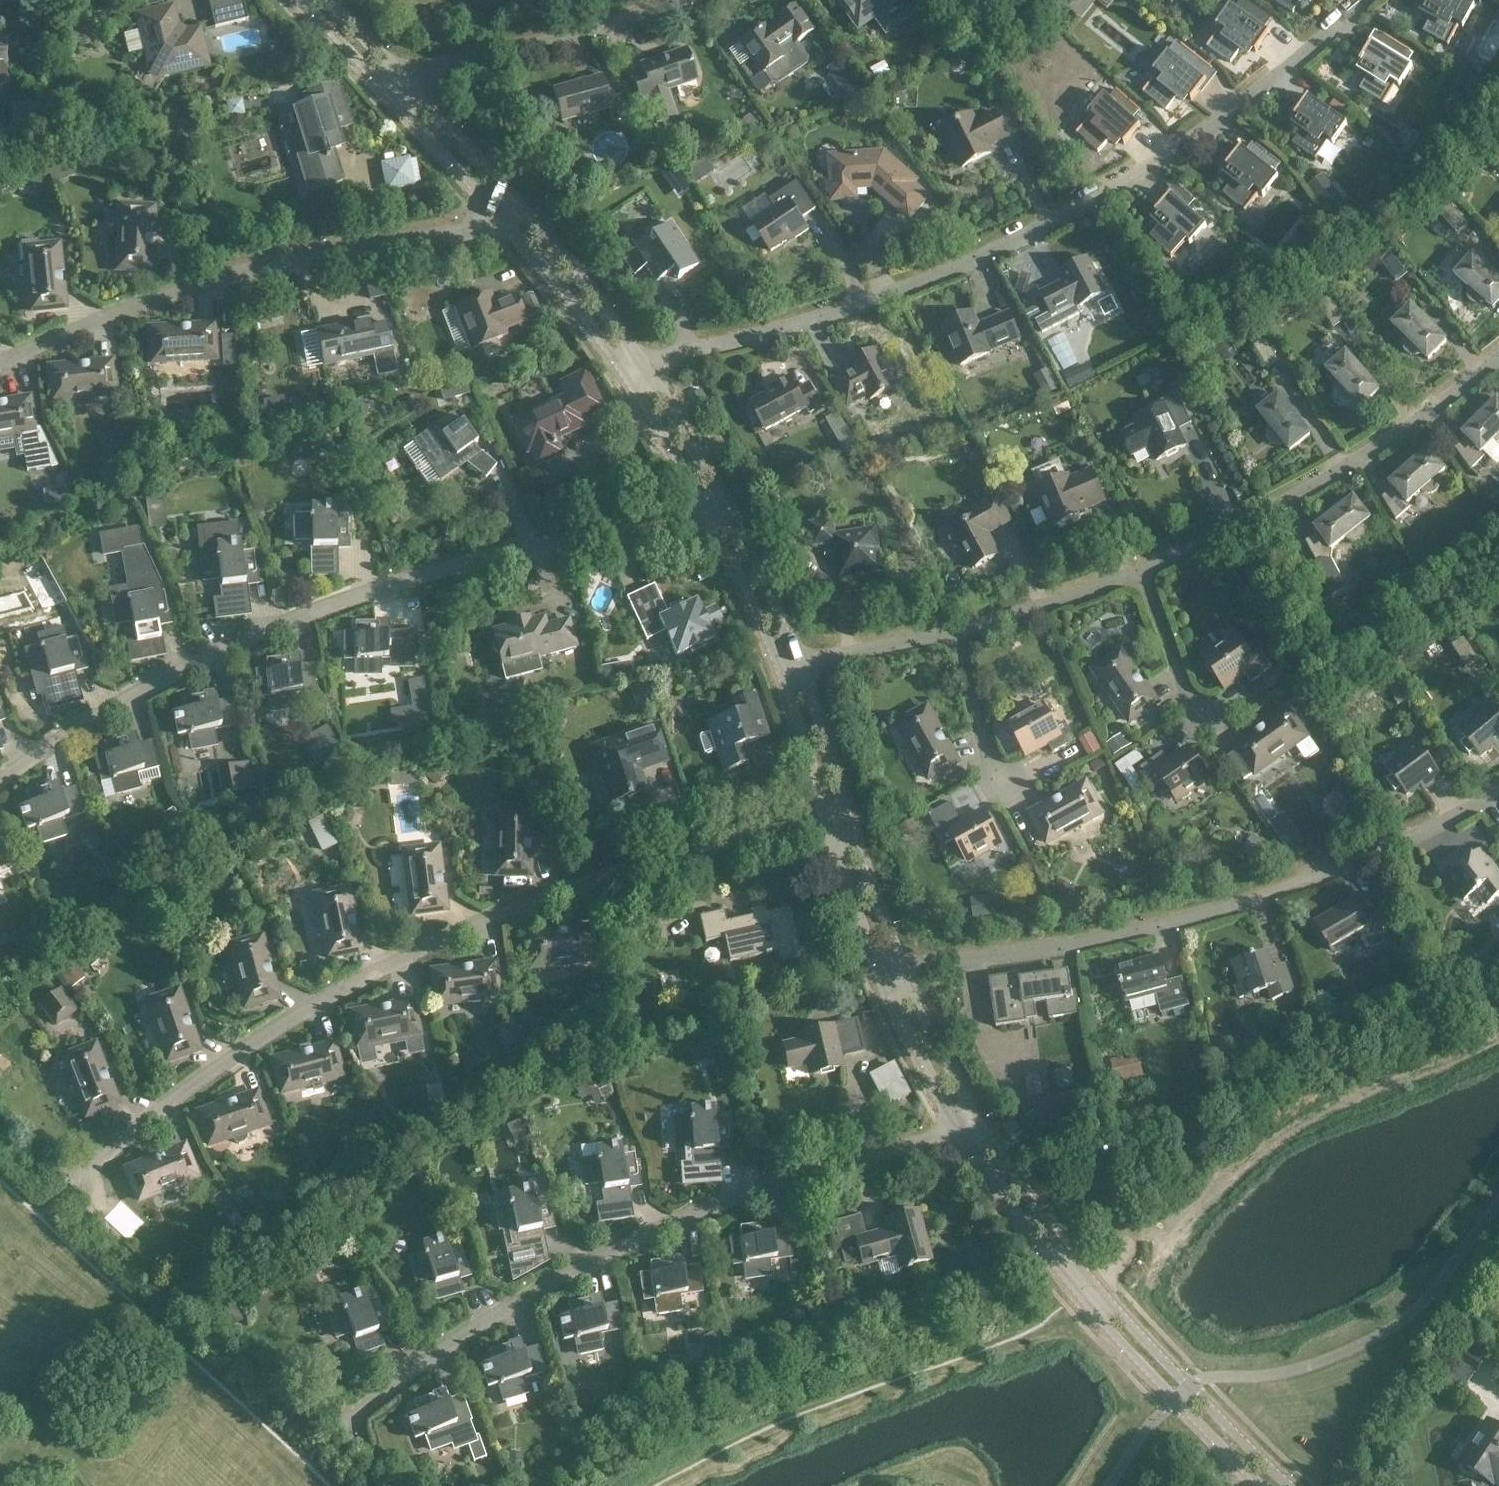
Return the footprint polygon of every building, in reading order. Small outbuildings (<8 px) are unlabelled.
[(215,28),(248,19),(243,0),(208,0),(215,28)] [(863,33),(879,21),(887,32),(912,14),(901,0),(839,0),(863,33)] [(1293,13),(1301,0),(1272,0),(1293,13)] [(1463,27),(1474,6),(1468,3),(1469,0),(1424,0),(1429,3),(1424,12),(1431,16),(1423,32),(1448,45),(1459,25),(1463,27)] [(780,22),(768,30),(765,26),(742,43),(754,60),(757,58),(773,82),(778,83),(806,64),(807,59),(796,43),(815,30),(798,5),(778,19),(780,22)] [(1269,33),(1230,6),(1216,25),(1220,28),(1207,47),(1231,63),(1241,49),(1248,54),(1254,45),(1259,48),(1269,33)] [(171,10),(139,18),(152,69),(160,74),(205,64),(240,55),(232,24),(215,28),(182,36),(180,39),(174,36),(176,32),(171,10)] [(92,16),(68,22),(72,37),(96,31),(92,16)] [(1381,35),(1375,44),(1372,42),(1362,58),(1367,61),(1361,70),(1369,74),(1360,89),(1384,104),(1396,85),(1400,87),(1412,67),(1403,61),(1409,52),(1410,53),(1411,52),(1381,33),(1380,34),(1381,35)] [(128,62),(144,60),(141,38),(126,41),(128,62)] [(1157,74),(1143,92),(1166,110),(1177,96),(1183,101),(1190,93),(1194,97),(1206,82),(1203,80),(1211,70),(1212,69),(1181,44),(1180,45),(1181,46),(1173,56),(1168,52),(1154,71),(1157,74)] [(696,81),(686,50),(666,56),(667,60),(660,63),(658,59),(641,65),(644,73),(632,77),(640,100),(648,97),(657,124),(677,117),(668,90),(696,81)] [(956,68),(958,68),(959,67),(960,66),(960,65),(961,64),(961,63),(961,62),(961,61),(960,59),(959,58),(958,57),(957,57),(955,56),(954,57),(953,57),(952,58),(951,59),(950,60),(950,61),(950,62),(950,63),(950,64),(951,65),(951,67),(952,67),(953,68),(954,68),(956,68)] [(859,88),(842,63),(829,73),(846,97),(859,88)] [(1475,69),(1460,84),(1470,97),(1485,82),(1475,69)] [(554,90),(563,122),(608,109),(612,123),(625,119),(618,96),(607,99),(601,77),(554,90)] [(320,89),(306,96),(310,107),(296,111),(309,155),(300,157),(311,191),(341,182),(334,157),(329,158),(327,152),(341,148),(331,116),(345,112),(337,86),(321,89),(321,88),(320,89)] [(1139,110),(1118,91),(1110,100),(1104,95),(1088,113),(1092,116),(1077,133),(1098,152),(1110,139),(1116,145),(1123,137),(1128,141),(1140,127),(1131,119),(1139,110)] [(268,95),(271,111),(289,109),(286,92),(268,95)] [(1347,124),(1308,97),(1297,112),(1302,115),(1296,124),(1303,129),(1293,143),(1316,160),(1329,141),(1333,144),(1347,124)] [(1334,99),(1329,106),(1340,114),(1345,106),(1334,99)] [(230,117),(243,114),(241,101),(228,104),(230,117)] [(783,111),(776,109),(773,120),(780,122),(783,111)] [(962,167),(991,153),(986,145),(993,141),(994,143),(1008,136),(996,113),(976,123),(972,116),(943,130),(962,167)] [(749,115),(737,126),(744,134),(756,123),(749,115)] [(1280,163),(1259,147),(1251,156),(1241,148),(1229,162),(1234,166),(1227,174),(1234,180),(1223,193),(1245,211),(1260,193),(1264,196),(1278,178),(1272,173),(1280,163)] [(884,154),(840,157),(831,158),(833,189),(834,191),(834,192),(835,194),(836,195),(837,196),(839,197),(841,198),(844,198),(846,198),(847,197),(849,196),(851,195),(852,194),(853,192),(854,190),(854,188),(854,187),(869,186),(869,184),(874,183),(883,192),(882,194),(909,217),(926,197),(911,185),(915,181),(884,154)] [(408,161),(383,165),(388,190),(413,185),(408,161)] [(671,164),(660,172),(679,199),(690,191),(671,164)] [(40,173),(28,176),(32,188),(43,184),(40,173)] [(1321,174),(1306,186),(1329,214),(1344,203),(1321,174)] [(766,195),(743,211),(771,252),(794,236),(795,238),(809,229),(802,219),(816,209),(797,182),(770,200),(766,195)] [(1206,227),(1171,195),(1158,208),(1163,212),(1156,220),(1162,226),(1150,239),(1172,258),(1187,241),(1191,244),(1206,227)] [(1466,222),(1449,203),(1439,213),(1456,231),(1466,222)] [(153,208),(121,206),(120,233),(118,236),(117,239),(118,242),(119,245),(118,271),(150,272),(153,208)] [(650,238),(655,246),(639,257),(630,244),(620,251),(638,277),(648,271),(656,283),(672,272),(678,280),(698,266),(670,224),(650,238)] [(20,261),(27,261),(28,274),(27,278),(26,281),(27,284),(30,286),(32,312),(64,309),(58,245),(38,247),(38,239),(21,241),(18,245),(20,261)] [(1379,260),(1395,280),(1406,272),(1390,252),(1379,260)] [(1471,255),(1454,274),(1469,288),(1468,291),(1467,295),(1469,299),(1471,302),(1474,304),(1478,305),(1482,304),(1485,302),(1493,309),(1498,302),(1498,279),(1471,255)] [(1076,303),(1079,308),(1106,294),(1087,258),(1084,259),(1086,262),(1064,274),(1063,271),(1060,272),(1065,281),(1040,293),(1052,316),(1076,303)] [(534,293),(523,298),(529,314),(541,309),(534,293)] [(1291,312),(1299,306),(1291,296),(1283,302),(1291,312)] [(456,308),(467,335),(472,350),(481,346),(486,357),(501,351),(497,340),(506,337),(503,330),(525,321),(516,297),(488,308),(484,297),(456,308)] [(1317,305),(1332,326),(1343,318),(1328,297),(1317,305)] [(1418,355),(1421,353),(1428,360),(1447,342),(1409,305),(1391,324),(1406,338),(1404,341),(1404,345),(1405,349),(1407,352),(1410,354),(1414,355),(1418,355)] [(1036,306),(1024,312),(1029,321),(1041,314),(1036,306)] [(960,366),(990,354),(989,352),(1020,339),(1009,313),(985,323),(986,325),(979,328),(973,313),(943,325),(960,366)] [(374,356),(378,376),(397,372),(387,323),(369,327),(368,321),(347,325),(348,328),(340,329),(339,327),(317,332),(325,366),(374,356)] [(214,326),(162,329),(164,361),(178,360),(181,362),(184,363),(187,362),(190,360),(216,358),(214,326)] [(1354,353),(1362,348),(1349,330),(1342,335),(1354,353)] [(1253,346),(1267,368),(1278,361),(1265,339),(1253,346)] [(851,364),(854,370),(834,381),(848,405),(867,395),(870,400),(896,386),(877,349),(851,364)] [(1380,390),(1345,352),(1326,369),(1339,384),(1337,388),(1337,391),(1337,395),(1339,399),(1343,401),(1346,402),(1350,402),(1354,400),(1360,408),(1380,390)] [(113,362),(49,369),(52,401),(78,398),(82,400),(85,400),(88,399),(90,397),(116,394),(113,362)] [(1074,373),(1063,378),(1069,390),(1080,385),(1074,373)] [(531,450),(538,464),(543,462),(544,464),(556,459),(555,456),(560,454),(553,440),(584,425),(580,418),(601,408),(585,374),(563,384),(569,397),(551,405),(550,403),(532,412),(533,414),(514,423),(528,452),(531,450)] [(790,378),(776,385),(770,389),(772,393),(751,404),(765,431),(806,409),(808,413),(821,406),(809,385),(798,392),(790,378)] [(1054,379),(1038,388),(1044,398),(1060,390),(1054,379)] [(440,388),(443,401),(469,395),(466,382),(440,388)] [(1149,446),(1157,461),(1185,446),(1176,428),(1177,424),(1189,418),(1176,393),(1160,402),(1162,405),(1135,419),(1139,427),(1121,436),(1131,455),(1149,446)] [(1310,435),(1278,394),(1257,411),(1270,426),(1268,430),(1267,433),(1267,437),(1269,441),(1272,443),(1276,445),(1280,445),(1283,443),(1290,451),(1310,435)] [(1064,397),(1051,403),(1057,417),(1070,411),(1064,397)] [(283,398),(262,403),(267,424),(287,419),(283,398)] [(1498,398),(1462,435),(1466,440),(1455,448),(1470,470),(1484,456),(1481,453),(1494,439),(1498,441),(1498,399),(1498,398)] [(35,429),(30,399),(0,404),(0,438),(1,438),(4,438),(7,437),(10,435),(20,433),(22,444),(27,443),(30,456),(34,455),(36,470),(57,467),(47,444),(44,445),(43,436),(41,436),(39,429),(35,429)] [(369,406),(354,403),(352,415),(367,418),(369,406)] [(453,415),(415,442),(433,468),(435,466),(444,477),(441,479),(441,480),(466,463),(486,479),(497,465),(476,449),(474,445),(478,442),(463,421),(459,424),(453,415)] [(853,437),(840,445),(848,459),(861,451),(853,437)] [(323,442),(319,450),(331,457),(336,449),(323,442)] [(1439,480),(1437,477),(1445,470),(1428,450),(1389,485),(1393,490),(1381,497),(1396,520),(1410,507),(1407,503),(1421,491),(1425,493),(1428,493),(1432,493),(1436,491),(1438,488),(1439,484),(1439,480)] [(1039,488),(1037,488),(1053,527),(1083,515),(1081,509),(1104,500),(1092,472),(1069,481),(1067,476),(1065,477),(1059,462),(1033,473),(1039,488)] [(64,489),(44,492),(47,505),(66,501),(64,489)] [(959,547),(960,547),(973,569),(999,555),(987,534),(1010,521),(997,497),(961,516),(965,522),(951,530),(953,533),(952,534),(951,535),(950,537),(949,538),(949,539),(949,541),(949,542),(950,544),(951,545),(952,546),(953,547),(955,547),(956,548),(958,548),(959,547)] [(1364,528),(1363,525),(1371,518),(1355,498),(1314,529),(1318,535),(1305,541),(1316,563),(1314,564),(1332,597),(1347,589),(1331,559),(1332,548),(1345,538),(1349,540),(1352,541),(1356,540),(1360,539),(1362,536),(1364,532),(1364,528)] [(348,537),(348,516),(336,516),(335,502),(334,502),(334,506),(312,507),(312,517),(296,517),(296,541),(312,540),(313,575),(309,575),(309,576),(336,576),(336,580),(337,580),(336,540),(346,539),(347,539),(348,538),(348,537)] [(835,543),(840,578),(882,571),(875,529),(834,536),(832,521),(810,525),(814,547),(835,543)] [(206,557),(202,557),(205,581),(221,579),(223,600),(215,601),(217,618),(249,614),(244,576),(254,575),(255,574),(256,573),(256,572),(254,551),(242,553),(238,523),(234,523),(235,526),(218,528),(218,531),(203,532),(206,557)] [(139,527),(98,534),(101,554),(122,550),(129,588),(111,591),(117,624),(133,621),(137,642),(129,644),(132,661),(163,655),(156,617),(165,615),(166,615),(167,615),(167,614),(168,613),(168,612),(164,592),(160,593),(158,582),(160,582),(143,547),(142,547),(139,527)] [(284,549),(294,548),(293,528),(283,529),(284,549)] [(627,598),(647,641),(665,632),(676,657),(715,639),(708,626),(712,624),(707,612),(703,614),(697,600),(668,614),(654,585),(627,598)] [(506,680),(507,680),(541,670),(537,658),(576,648),(569,621),(546,627),(544,619),(529,622),(528,618),(521,620),(522,624),(493,632),(506,680)] [(379,658),(392,658),(392,667),(412,667),(412,634),(379,634),(379,625),(379,624),(378,624),(378,623),(377,623),(376,622),(355,623),(356,635),(341,635),(341,636),(345,636),(345,658),(356,658),(356,675),(379,674),(379,658)] [(42,647),(26,651),(39,699),(47,697),(50,709),(81,701),(71,663),(80,661),(81,661),(81,660),(82,660),(82,659),(82,658),(77,638),(65,641),(61,627),(60,627),(61,631),(39,637),(42,647)] [(1236,637),(1204,660),(1207,664),(1206,668),(1210,673),(1214,674),(1224,688),(1244,674),(1251,683),(1272,669),(1259,651),(1250,657),(1236,637)] [(1452,646),(1466,667),(1477,660),(1464,638),(1452,646)] [(1120,651),(1105,661),(1094,669),(1109,691),(1109,695),(1110,698),(1113,700),(1116,701),(1131,722),(1157,704),(1120,651)] [(287,657),(286,657),(266,660),(267,672),(253,673),(253,674),(257,674),(260,696),(270,695),(272,711),(295,709),(293,693),(316,690),(313,666),(290,669),(289,660),(289,659),(289,658),(288,658),(287,657)] [(616,665),(601,668),(604,685),(619,682),(616,665)] [(1284,665),(1261,681),(1270,693),(1293,677),(1284,665)] [(419,676),(410,676),(410,685),(419,685),(419,676)] [(1410,699),(1398,677),(1386,683),(1398,706),(1410,699)] [(204,695),(203,695),(183,699),(185,711),(171,713),(171,715),(175,714),(179,736),(189,734),(192,750),(215,746),(212,730),(235,725),(230,702),(208,706),(206,697),(206,696),(205,696),(204,695)] [(737,714),(707,724),(710,733),(701,736),(699,739),(705,754),(707,755),(717,752),(723,772),(748,764),(743,746),(769,738),(754,695),(733,702),(737,714)] [(1493,747),(1498,753),(1498,752),(1498,719),(1485,702),(1472,712),(1477,718),(1460,733),(1465,739),(1460,744),(1469,756),(1475,751),(1480,757),(1493,747)] [(1044,706),(1009,725),(1011,729),(1010,734),(1013,739),(1018,740),(1026,755),(1047,743),(1053,753),(1075,741),(1065,722),(1055,727),(1044,706)] [(930,779),(957,764),(926,707),(898,723),(911,746),(911,750),(912,753),(914,755),(917,757),(930,779)] [(1237,750),(1227,758),(1243,781),(1274,759),(1278,758),(1281,757),(1283,755),(1284,752),(1306,736),(1288,710),(1235,747),(1237,750)] [(593,748),(612,802),(627,797),(627,798),(631,797),(630,796),(646,790),(638,769),(644,767),(645,768),(646,768),(645,766),(665,759),(665,761),(667,761),(655,727),(593,748)] [(327,728),(305,740),(317,762),(339,750),(327,728)] [(1092,735),(1078,742),(1088,761),(1102,753),(1092,735)] [(1120,736),(1105,745),(1113,758),(1132,746),(1127,738),(1123,740),(1120,736)] [(106,755),(92,759),(92,760),(96,759),(102,781),(112,778),(116,794),(139,788),(137,783),(159,777),(151,744),(129,749),(126,741),(126,740),(126,739),(125,739),(124,739),(123,739),(103,744),(106,755)] [(1406,795),(1419,786),(1424,792),(1442,778),(1414,740),(1401,750),(1406,756),(1387,770),(1392,777),(1386,781),(1395,793),(1401,789),(1406,795)] [(1138,750),(1116,766),(1135,793),(1151,782),(1153,786),(1162,780),(1176,800),(1208,777),(1206,773),(1206,769),(1203,764),(1198,763),(1189,750),(1169,764),(1162,754),(1141,768),(1142,770),(1137,774),(1132,768),(1144,760),(1138,750)] [(1102,760),(1090,766),(1095,775),(1106,769),(1102,760)] [(434,762),(424,775),(434,783),(445,769),(434,762)] [(250,765),(216,771),(220,798),(255,792),(250,765)] [(1087,784),(1053,803),(1030,815),(1046,843),(1068,831),(1072,831),(1075,830),(1077,828),(1079,825),(1091,818),(1092,821),(1105,814),(1097,798),(1095,799),(1087,784)] [(47,787),(46,787),(27,793),(30,805),(16,809),(17,810),(21,809),(28,830),(38,827),(43,843),(65,835),(60,820),(81,813),(74,791),(52,798),(50,789),(49,788),(49,787),(48,787),(47,787)] [(349,804),(338,810),(345,824),(351,821),(353,813),(349,804)] [(172,811),(162,818),(166,825),(177,818),(172,811)] [(530,812),(498,812),(497,838),(495,841),(495,844),(495,847),(497,850),(497,876),(529,877),(530,812)] [(984,812),(984,813),(963,824),(957,814),(935,826),(945,845),(955,840),(966,861),(1001,842),(999,838),(1000,834),(997,828),(992,827),(984,812)] [(322,813),(307,821),(321,850),(336,842),(322,813)] [(1290,822),(1276,832),(1287,848),(1301,838),(1290,822)] [(911,823),(897,830),(901,839),(916,832),(911,823)] [(1256,835),(1243,852),(1253,859),(1266,842),(1256,835)] [(9,865),(10,869),(11,868),(1,843),(5,842),(5,841),(0,842),(0,868),(9,865)] [(100,846),(93,851),(100,860),(101,860),(107,856),(100,846)] [(437,847),(417,850),(405,851),(409,878),(407,881),(407,884),(408,887),(410,890),(414,915),(445,911),(437,847)] [(1493,870),(1493,869),(1493,868),(1493,867),(1492,866),(1492,865),(1491,864),(1489,863),(1488,863),(1479,851),(1460,865),(1453,856),(1439,867),(1464,901),(1478,891),(1488,905),(1498,897),(1498,877),(1493,870)] [(107,856),(101,860),(109,872),(115,867),(107,856)] [(1059,878),(1053,889),(1066,896),(1072,884),(1059,878)] [(347,889),(328,893),(316,896),(321,922),(320,925),(320,928),(321,931),(323,933),(329,959),(360,952),(347,889)] [(1316,923),(1332,951),(1361,935),(1371,951),(1391,939),(1378,915),(1365,921),(1354,901),(1316,923)] [(724,911),(699,917),(705,943),(724,938),(730,963),(765,955),(765,957),(771,955),(770,954),(777,952),(780,962),(801,957),(790,908),(765,913),(764,910),(765,909),(765,908),(750,911),(751,913),(752,912),(753,916),(726,922),(724,911)] [(591,928),(527,935),(531,967),(557,964),(560,966),(563,966),(566,965),(569,963),(595,960),(591,928)] [(260,937),(229,945),(236,971),(235,974),(236,977),(237,980),(240,983),(246,1007),(277,999),(260,937)] [(1232,962),(1240,987),(1235,988),(1239,999),(1268,989),(1272,1001),(1294,993),(1284,965),(1273,969),(1267,953),(1255,957),(1254,955),(1232,962)] [(1123,988),(1126,1002),(1156,995),(1161,1014),(1189,1007),(1182,980),(1167,984),(1160,957),(1143,961),(1144,963),(1118,970),(1122,984),(1120,984),(1121,989),(1123,988)] [(76,964),(61,974),(71,987),(85,976),(76,964)] [(495,964),(431,973),(436,1005),(462,1001),(466,1003),(469,1003),(472,1002),(474,999),(500,996),(495,964)] [(1024,974),(989,979),(996,1027),(1027,1022),(1025,1005),(1034,1004),(1049,1001),(1052,1017),(1049,1018),(1049,1019),(1079,1015),(1076,991),(1075,991),(1075,993),(1072,993),(1069,972),(1025,978),(1024,974)] [(177,991),(147,1001),(156,1026),(155,1030),(155,1033),(157,1036),(160,1038),(168,1062),(198,1051),(177,991)] [(74,1016),(59,997),(40,1011),(55,1031),(74,1016)] [(413,1002),(350,1015),(356,1046),(383,1041),(386,1042),(389,1042),(392,1041),(394,1038),(420,1034),(413,1002)] [(1308,1026),(1303,1009),(1295,1011),(1300,1028),(1308,1026)] [(869,1014),(862,1015),(863,1022),(870,1021),(869,1014)] [(832,1027),(826,1028),(801,1034),(803,1042),(783,1046),(788,1068),(808,1063),(810,1075),(842,1067),(839,1056),(862,1051),(856,1021),(832,1027)] [(526,1025),(512,1031),(517,1043),(531,1037),(526,1025)] [(711,1040),(690,1048),(695,1063),(697,1062),(709,1058),(717,1055),(711,1040)] [(94,1045),(64,1056),(74,1081),(73,1085),(74,1088),(75,1090),(78,1093),(88,1116),(100,1112),(103,1119),(118,1113),(115,1106),(117,1105),(94,1045)] [(272,1062),(277,1081),(281,1093),(306,1086),(310,1087),(313,1087),(316,1085),(318,1083),(343,1076),(335,1045),(272,1062)] [(1120,1057),(1109,1059),(1114,1082),(1125,1080),(1120,1057)] [(907,1091),(892,1063),(871,1074),(886,1102),(907,1091)] [(609,1087),(598,1092),(601,1099),(612,1094),(609,1087)] [(197,1114),(204,1133),(208,1145),(229,1137),(231,1143),(234,1146),(237,1145),(243,1143),(246,1142),(246,1137),(244,1132),(269,1124),(258,1094),(197,1114)] [(693,1143),(694,1166),(683,1167),(684,1186),(720,1183),(717,1141),(726,1140),(727,1140),(728,1139),(728,1138),(728,1137),(727,1117),(715,1118),(714,1103),(713,1103),(713,1108),(690,1109),(691,1120),(675,1121),(677,1144),(693,1143)] [(517,1121),(503,1129),(511,1144),(516,1146),(527,1140),(517,1121)] [(602,1182),(605,1204),(596,1206),(598,1222),(631,1217),(626,1179),(635,1177),(636,1177),(637,1176),(637,1175),(637,1174),(634,1154),(622,1156),(620,1141),(619,1141),(620,1146),(597,1149),(599,1159),(583,1162),(586,1185),(602,1182)] [(126,1171),(138,1201),(163,1191),(166,1191),(169,1191),(172,1189),(174,1186),(198,1176),(185,1147),(126,1171)] [(423,1167),(412,1172),(420,1188),(431,1183),(423,1167)] [(547,1260),(539,1221),(548,1219),(549,1219),(550,1218),(550,1217),(550,1216),(546,1196),(534,1199),(531,1184),(530,1184),(531,1189),(509,1193),(511,1203),(495,1207),(500,1230),(503,1229),(513,1280),(547,1260)] [(224,1190),(213,1198),(221,1208),(231,1201),(224,1190)] [(244,1197),(241,1206),(244,1210),(253,1210),(257,1201),(253,1197),(244,1197)] [(890,1230),(865,1237),(859,1216),(834,1223),(845,1263),(860,1259),(862,1265),(877,1261),(881,1275),(884,1277),(898,1273),(900,1270),(906,1268),(907,1270),(911,1269),(911,1267),(930,1261),(916,1211),(886,1219),(890,1230)] [(731,1242),(734,1264),(744,1263),(746,1279),(769,1276),(767,1260),(790,1257),(787,1233),(764,1236),(763,1226),(762,1225),(761,1225),(760,1225),(740,1227),(741,1239),(727,1241),(727,1242),(731,1242)] [(466,1265),(466,1264),(460,1245),(449,1248),(445,1234),(443,1234),(445,1238),(423,1245),(426,1255),(410,1259),(417,1281),(432,1277),(438,1298),(434,1299),(435,1300),(460,1293),(461,1296),(462,1296),(455,1271),(464,1268),(465,1267),(466,1267),(466,1266),(466,1265)] [(953,1255),(959,1242),(946,1236),(940,1249),(953,1255)] [(837,1251),(823,1255),(827,1273),(842,1269),(837,1251)] [(655,1298),(657,1314),(680,1311),(678,1295),(700,1291),(697,1268),(674,1271),(673,1262),(673,1261),(672,1260),(671,1260),(670,1260),(650,1263),(651,1274),(637,1277),(637,1278),(641,1277),(645,1299),(655,1298)] [(786,1263),(787,1271),(799,1269),(798,1261),(786,1263)] [(800,1277),(799,1269),(787,1271),(788,1278),(800,1277)] [(374,1324),(383,1321),(384,1321),(384,1320),(385,1319),(385,1318),(378,1298),(367,1302),(362,1289),(361,1289),(362,1293),(341,1300),(344,1310),(329,1316),(337,1337),(352,1332),(359,1353),(355,1354),(355,1355),(381,1346),(382,1350),(383,1350),(374,1324)] [(560,1319),(565,1341),(575,1339),(579,1354),(602,1349),(598,1334),(619,1329),(620,1333),(621,1333),(616,1307),(620,1306),(619,1305),(593,1310),(591,1301),(590,1300),(589,1299),(588,1299),(568,1304),(570,1315),(556,1318),(556,1320),(560,1319)] [(703,1346),(716,1340),(710,1326),(697,1332),(703,1346)] [(499,1385),(504,1400),(526,1394),(521,1378),(542,1372),(543,1376),(544,1376),(537,1350),(541,1349),(541,1348),(515,1355),(512,1346),(511,1345),(510,1344),(509,1344),(489,1350),(493,1362),(478,1366),(479,1367),(483,1366),(489,1387),(499,1385)] [(1486,1360),(1466,1346),(1457,1360),(1477,1373),(1486,1360)] [(473,1437),(467,1421),(469,1420),(461,1397),(440,1405),(436,1396),(435,1395),(434,1395),(433,1395),(414,1402),(418,1413),(404,1418),(404,1419),(408,1418),(416,1439),(426,1436),(431,1451),(452,1443),(454,1449),(467,1445),(474,1462),(475,1462),(474,1459),(484,1455),(485,1458),(486,1458),(478,1435),(473,1437)] [(1487,1420),(1458,1464),(1467,1469),(1467,1468),(1483,1478),(1482,1479),(1492,1485),(1496,1485),(1497,1485),(1498,1485),(1498,1428),(1487,1420)] [(521,1454),(509,1454),(509,1463),(521,1463),(521,1454)]
